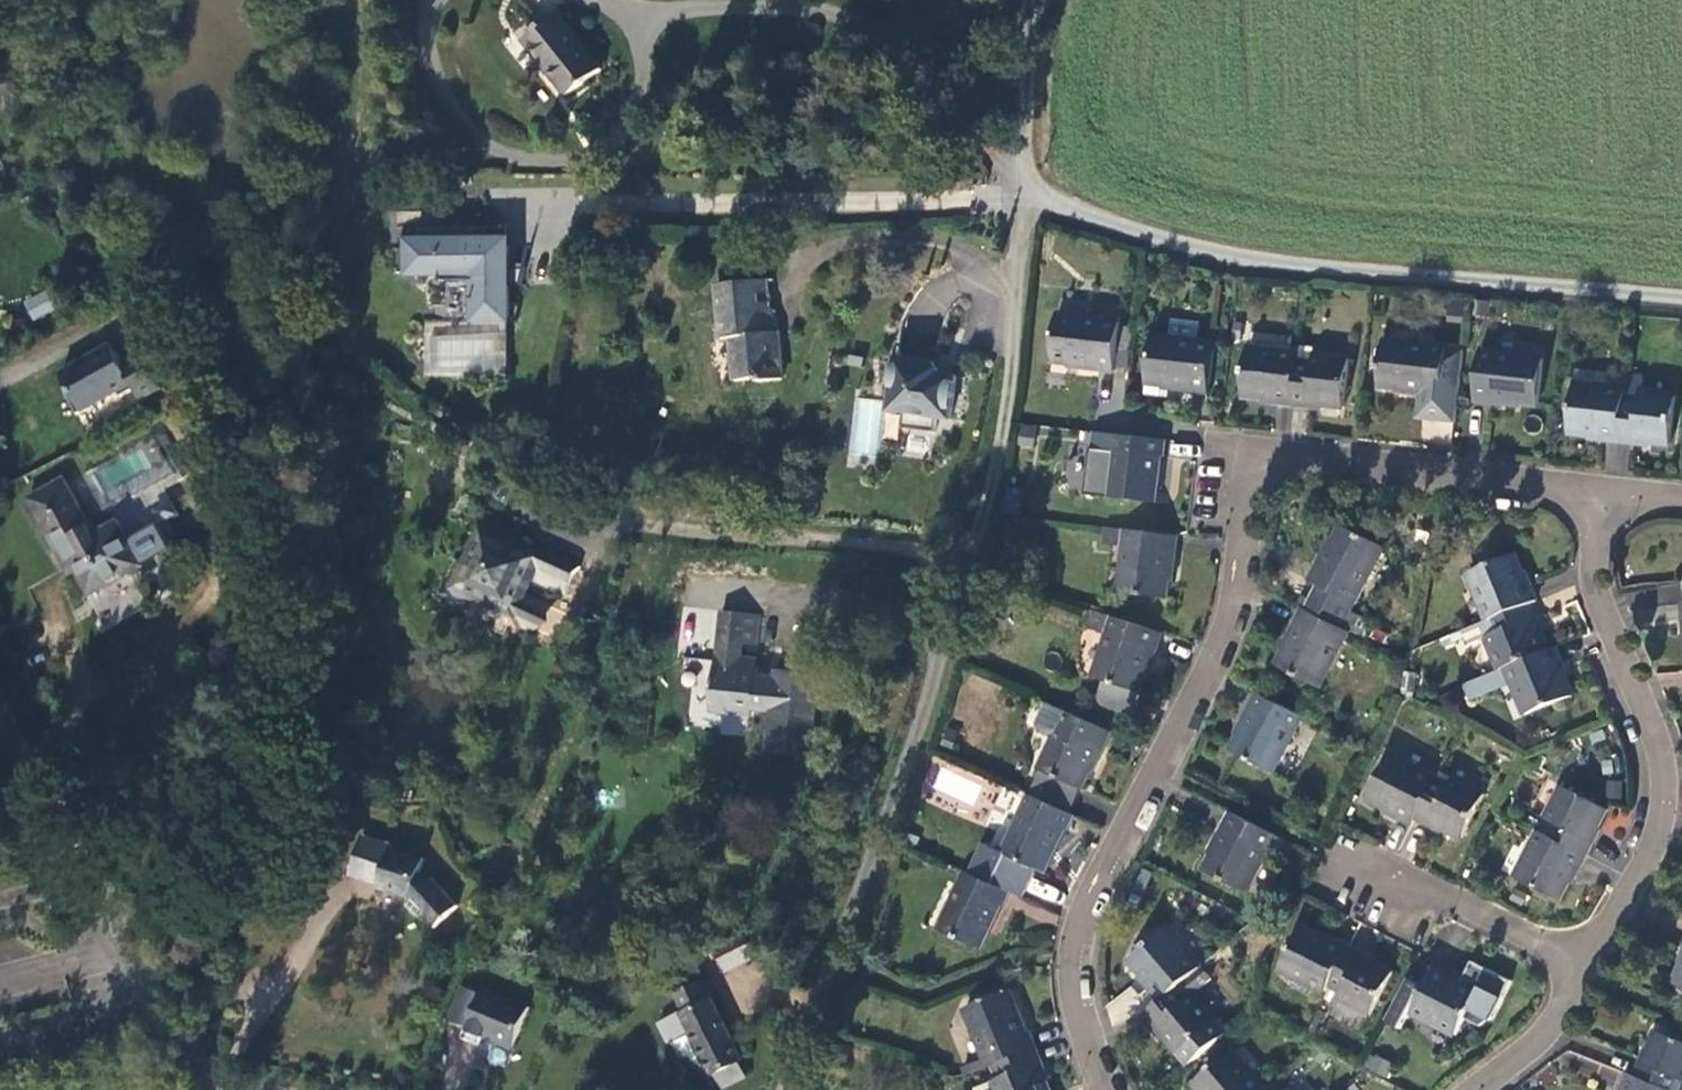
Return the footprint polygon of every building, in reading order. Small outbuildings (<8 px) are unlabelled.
[(607,68),(560,5),(518,36),(540,67),(540,75),(552,91),(559,93),(566,98),(607,68)] [(416,234),(406,234),(405,274),(442,275),(442,279),(471,279),(470,319),(512,320),(513,283),(525,283),(525,262),(513,262),(513,233),(507,233),(507,224),(416,223),(416,234)] [(786,382),(781,329),(777,330),(770,279),(714,284),(718,344),(728,341),(733,383),(756,380),(757,384),(786,382)] [(50,291),(26,303),(36,320),(59,308),(50,291)] [(1116,373),(1122,317),(1057,310),(1052,362),(1069,364),(1068,368),(1116,373)] [(1170,397),(1172,385),(1194,387),(1194,390),(1211,392),(1216,339),(1200,337),(1202,323),(1173,319),(1171,334),(1151,332),(1145,394),(1170,397)] [(1447,348),(1384,341),(1379,388),(1426,392),(1425,399),(1441,401),(1442,401),(1447,350),(1447,348)] [(1275,406),(1293,407),(1298,361),(1299,349),(1247,343),(1241,399),(1276,403),(1275,406)] [(111,348),(61,378),(69,392),(64,395),(78,417),(117,395),(120,400),(135,392),(142,401),(159,390),(139,357),(123,367),(111,348)] [(1298,361),(1293,407),(1324,410),(1324,408),(1344,410),(1351,355),(1315,350),(1314,363),(1298,361)] [(1464,352),(1447,350),(1442,401),(1441,401),(1439,421),(1457,423),(1464,352)] [(1540,403),(1545,359),(1481,352),(1476,400),(1493,403),(1493,398),(1540,403)] [(934,359),(894,356),(889,409),(906,411),(904,428),(936,431),(937,418),(953,419),(957,372),(944,371),(934,359)] [(1578,372),(1577,386),(1611,389),(1613,376),(1578,372)] [(1606,441),(1622,442),(1629,376),(1614,374),(1613,376),(1611,389),(1577,386),(1571,433),(1606,437),(1606,441)] [(1629,376),(1622,442),(1637,444),(1637,441),(1673,444),(1679,397),(1643,393),(1644,377),(1629,376)] [(1441,401),(1425,399),(1423,420),(1439,421),(1441,401)] [(1163,457),(1165,441),(1095,434),(1087,497),(1155,504),(1160,456),(1163,457)] [(125,542),(114,525),(92,536),(63,483),(31,501),(66,569),(73,565),(88,595),(162,553),(148,529),(125,542)] [(502,524),(473,513),(481,534),(460,585),(447,581),(439,596),(462,608),(469,595),(515,617),(525,595),(529,584),(567,598),(580,568),(547,556),(534,559),(525,555),(529,549),(512,541),(510,546),(497,540),(502,524)] [(1319,585),(1308,609),(1345,629),(1385,548),(1343,525),(1322,568),(1318,567),(1311,580),(1319,585)] [(1176,553),(1178,537),(1129,531),(1107,529),(1106,545),(1127,548),(1122,595),(1166,599),(1171,553),(1176,553)] [(1531,604),(1537,601),(1532,586),(1527,588),(1514,555),(1470,573),(1489,620),(1531,604)] [(1627,583),(1626,626),(1655,626),(1655,608),(1678,608),(1679,584),(1627,583)] [(525,595),(515,617),(518,627),(535,634),(547,605),(525,595)] [(1537,618),(1531,604),(1489,620),(1495,635),(1488,638),(1502,672),(1510,669),(1547,653),(1533,620),(1537,618)] [(1308,609),(1304,608),(1296,622),(1298,624),(1278,663),(1321,688),(1351,632),(1345,629),(1308,609)] [(820,673),(776,669),(775,676),(757,674),(759,658),(745,656),(746,645),(761,647),(765,614),(721,610),(711,711),(772,717),(768,752),(812,756),(820,673)] [(1108,683),(1139,692),(1153,648),(1156,649),(1162,633),(1160,632),(1096,611),(1091,628),(1110,634),(1096,679),(1108,683)] [(1495,635),(1489,620),(1465,630),(1467,638),(1470,645),(1488,638),(1495,635)] [(1467,638),(1465,630),(1452,635),(1455,643),(1467,638)] [(1455,643),(1452,635),(1443,639),(1446,646),(1455,643)] [(1563,664),(1558,649),(1547,653),(1510,669),(1502,672),(1466,687),(1472,703),(1516,684),(1529,715),(1573,696),(1561,665),(1563,664)] [(1131,715),(1139,692),(1108,683),(1101,705),(1131,715)] [(1303,716),(1260,693),(1251,709),(1254,710),(1233,752),(1236,754),(1274,773),(1303,716)] [(1105,749),(1113,733),(1046,704),(1037,724),(1040,732),(1055,738),(1030,794),(1031,795),(1072,813),(1100,747),(1105,749)] [(1398,819),(1413,826),(1416,820),(1436,780),(1391,757),(1369,800),(1399,815),(1398,819)] [(1436,780),(1416,820),(1431,828),(1433,824),(1464,840),(1486,797),(1453,781),(1451,787),(1436,780)] [(1547,836),(1586,855),(1594,840),(1590,838),(1606,808),(1563,786),(1548,816),(1554,820),(1547,836)] [(1072,813),(1031,795),(1005,853),(1035,867),(1044,871),(1064,830),(1068,832),(1076,816),(1072,813)] [(1276,836),(1232,812),(1224,827),(1227,829),(1207,871),(1246,891),(1276,836)] [(1579,869),(1586,855),(1547,836),(1539,832),(1516,878),(1561,900),(1575,868),(1579,869)] [(379,879),(377,885),(396,890),(398,887),(405,893),(402,899),(416,917),(421,915),(432,926),(455,906),(429,875),(422,870),(424,859),(391,849),(392,844),(361,836),(351,870),(379,879)] [(1035,867),(1005,853),(986,844),(973,873),(1012,892),(1021,896),(1035,867)] [(1004,907),(1012,892),(973,873),(967,870),(966,873),(940,929),(981,948),(1000,906),(1004,907)] [(1151,990),(1162,1002),(1200,969),(1167,929),(1132,961),(1154,987),(1151,990)] [(1331,989),(1350,949),(1334,941),(1333,944),(1303,929),(1281,971),(1327,995),(1331,989)] [(728,981),(762,970),(754,945),(719,958),(728,981)] [(1364,956),(1350,949),(1331,989),(1343,994),(1340,1002),(1371,1018),(1393,975),(1362,959),(1364,956)] [(1478,994),(1464,1020),(1480,1028),(1491,1021),(1511,984),(1472,963),(1460,985),(1478,994)] [(1412,1014),(1455,1037),(1464,1020),(1478,994),(1460,985),(1447,978),(1449,975),(1435,968),(1424,988),(1411,1013),(1412,1014)] [(1674,985),(1681,988),(1681,968),(1674,985)] [(1159,1027),(1191,1065),(1227,1036),(1195,998),(1212,983),(1200,969),(1162,1002),(1145,1017),(1154,1030),(1159,1027)] [(689,989),(698,1006),(680,1015),(711,1078),(717,1075),(738,1064),(747,1059),(707,980),(689,989)] [(1409,1020),(1412,1014),(1411,1013),(1424,988),(1409,981),(1393,1012),(1409,1020)] [(462,985),(447,1023),(466,1031),(481,993),(462,985)] [(484,987),(481,993),(466,1031),(463,1039),(482,1047),(484,1041),(512,1052),(531,1006),(484,987)] [(995,1066),(1036,1050),(1029,1034),(1026,1035),(1010,993),(967,1010),(987,1060),(991,1067),(995,1066)] [(1409,1020),(1393,1012),(1387,1023),(1403,1031),(1409,1020)] [(1661,1089),(1681,1089),(1681,1044),(1657,1035),(1644,1065),(1641,1064),(1635,1079),(1661,1089)] [(1036,1050),(995,1066),(1000,1079),(994,1081),(997,1089),(1049,1089),(1039,1066),(1042,1065),(1036,1050)] [(1234,1053),(1197,1083),(1203,1089),(1266,1089),(1234,1053)] [(1395,1065),(1373,1053),(1365,1069),(1387,1080),(1395,1065)] [(964,1070),(967,1077),(991,1067),(987,1060),(964,1070)] [(738,1064),(717,1075),(723,1086),(744,1075),(738,1064)] [(1631,1077),(1628,1076),(1622,1089),(1661,1089),(1635,1079),(1631,1077)]
